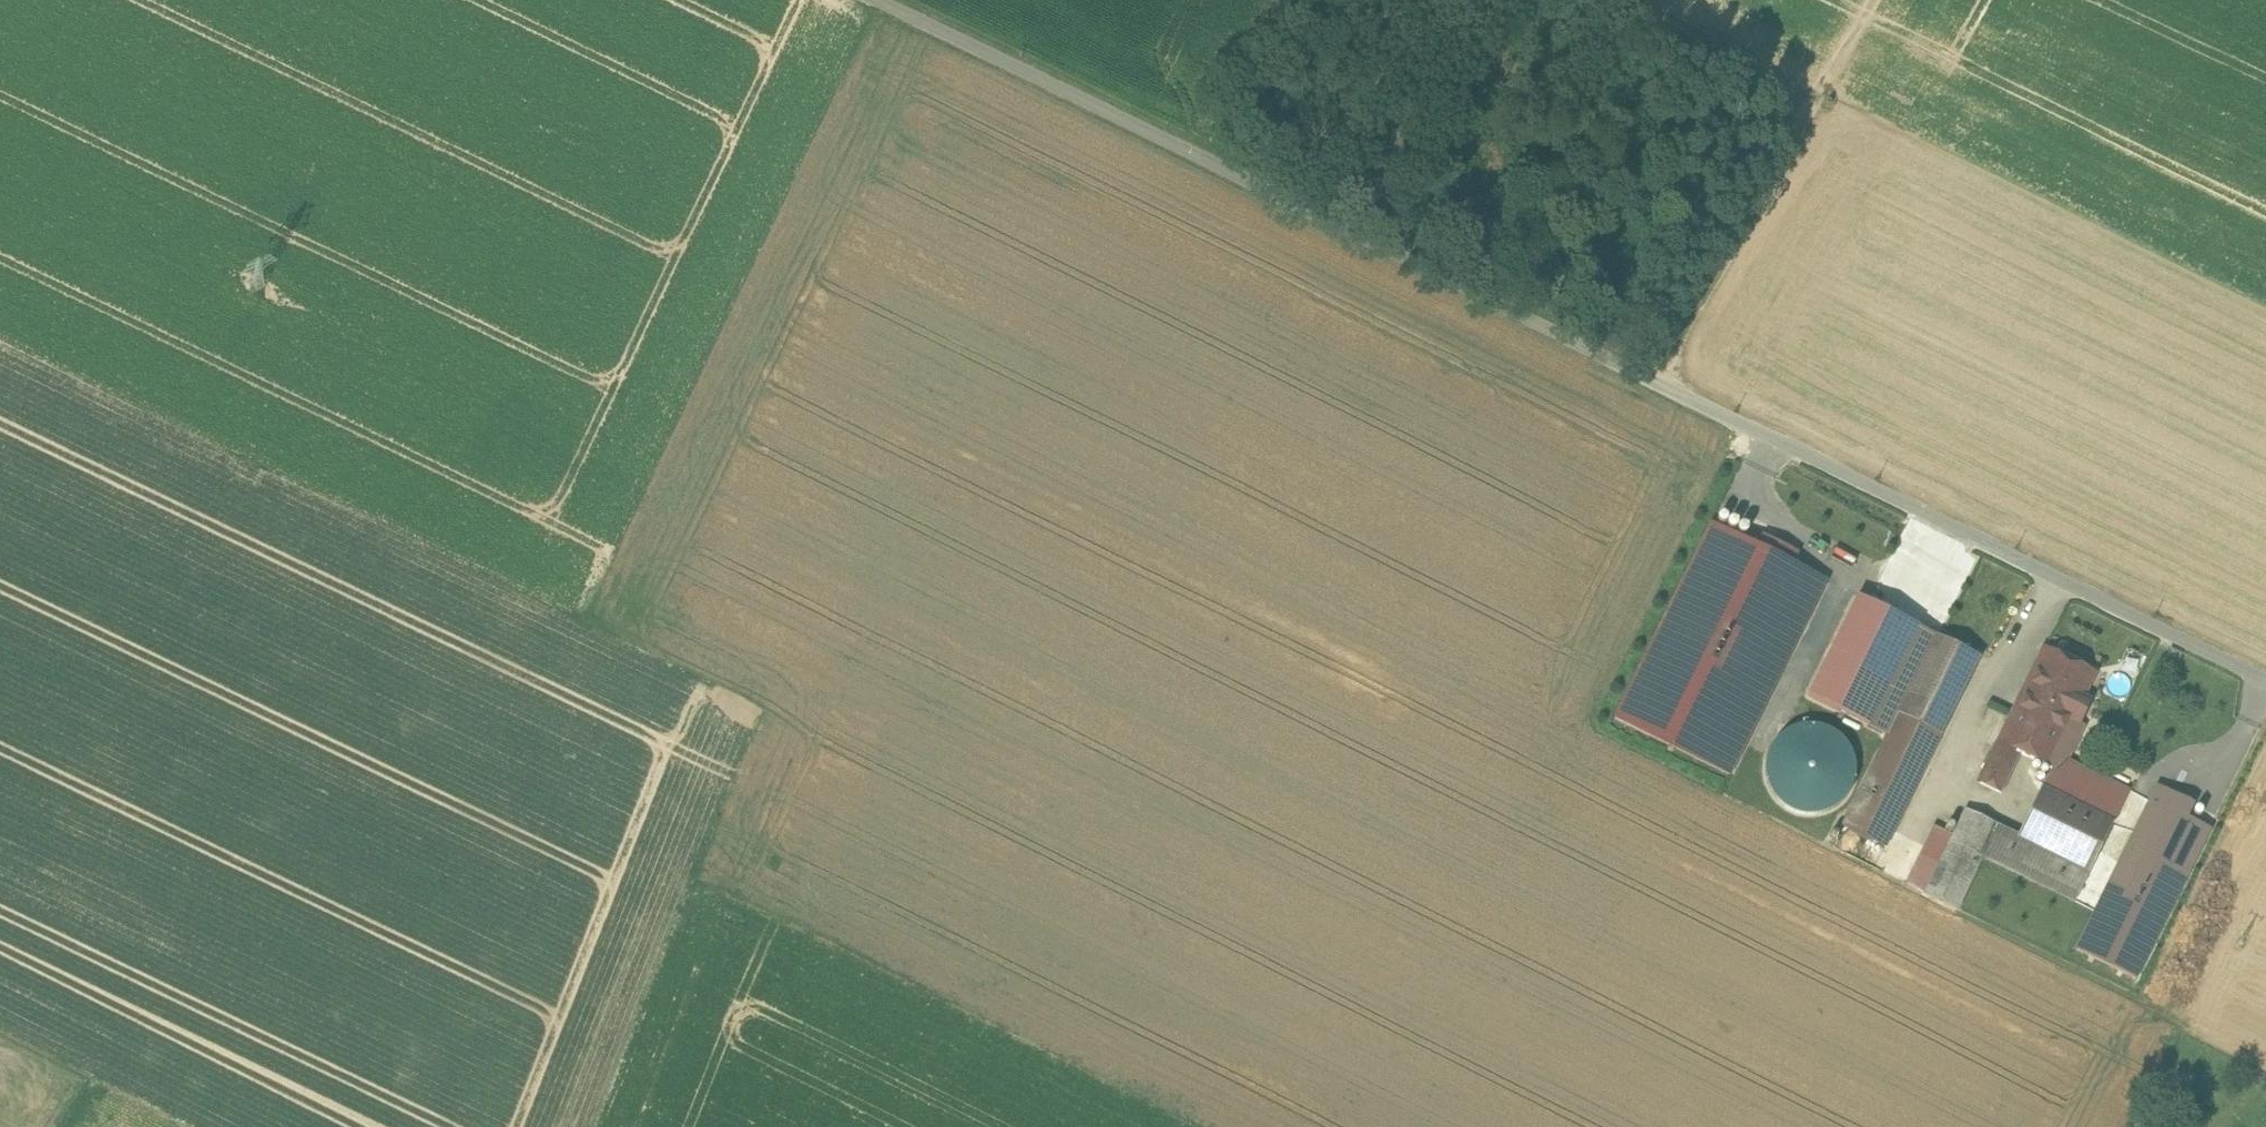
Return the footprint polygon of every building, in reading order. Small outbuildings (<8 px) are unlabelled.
[(1825,581),(1712,524),(1616,717),(1729,773),(1825,581)] [(1918,626),(1858,596),(1808,696),(1869,726),(1869,725),(1918,626)] [(1918,626),(1869,725),(1889,735),(1899,714),(1938,636),(1918,626)] [(1938,636),(1899,714),(1940,735),(1979,656),(1938,636)] [(2094,674),(2044,649),(2021,696),(2071,720),(2094,674)] [(2052,768),(2019,835),(1965,809),(1952,836),(1934,827),(1907,884),(1957,908),(1983,855),(2075,901),(2112,826),(2113,826),(2130,790),(2068,759),(2082,730),(2070,724),(2071,720),(2021,696),(1979,783),(2001,793),(2020,753),(2052,768)] [(1940,735),(1899,714),(1889,735),(1869,776),(1909,796),(1940,735)] [(1852,786),(1855,768),(1852,751),(1842,737),(1827,728),(1810,724),(1793,728),(1779,738),(1769,752),(1766,770),(1769,787),(1779,801),(1794,810),(1811,814),(1828,810),(1843,800),(1852,786)] [(1909,796),(1869,776),(1844,827),(1884,847),(1909,796)] [(2152,979),(2212,824),(2197,818),(2203,802),(2152,782),(2086,954),(2152,979)] [(2087,890),(2101,897),(2123,854),(2109,847),(2087,890)]
